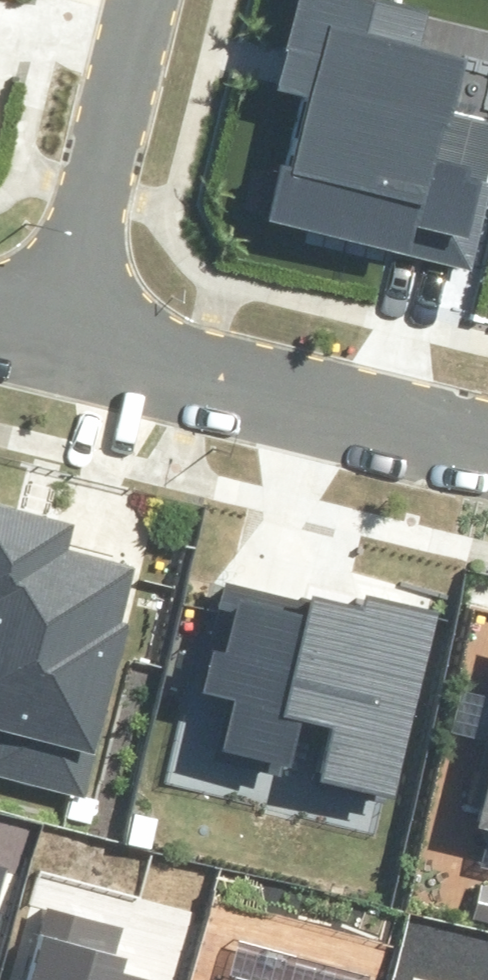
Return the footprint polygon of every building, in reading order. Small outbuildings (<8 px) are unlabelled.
[(280,82),(307,89),(290,159),(274,155),(258,221),(474,273),(487,214),(487,125),(458,118),(471,64),(414,50),(422,18),(348,0),(300,0),(280,82)] [(0,506),(0,778),(84,799),(128,625),(117,622),(132,562),(66,546),(72,524),(0,506)] [(366,617),(219,583),(190,705),(228,714),(217,758),(401,801),(445,618),(370,601),(366,617)] [(480,825),(487,827),(487,787),(480,825)] [(47,913),(29,979),(162,979),(122,970),(126,955),(115,952),(120,932),(47,913)]
